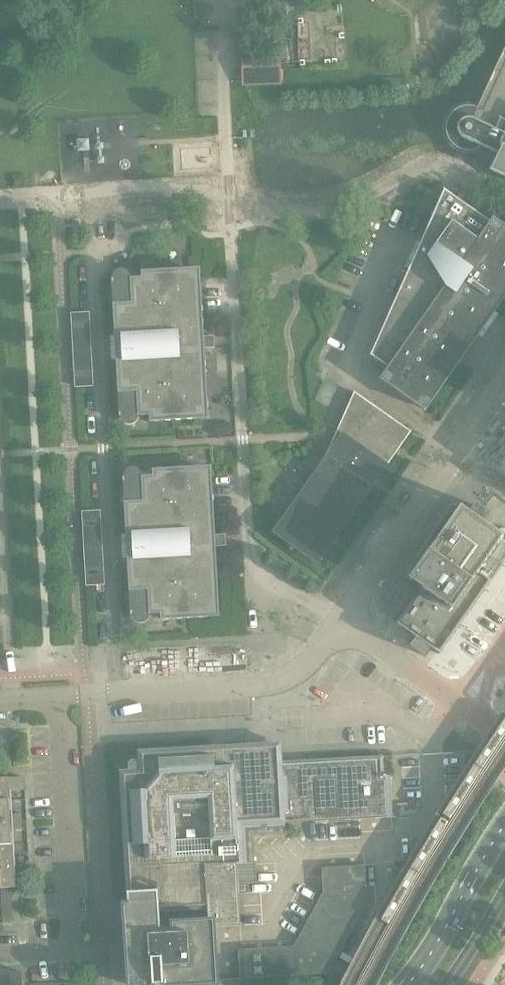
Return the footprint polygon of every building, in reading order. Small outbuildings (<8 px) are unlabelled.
[(280,48),(243,49),(244,80),(281,79),(280,62),(280,48)] [(459,148),(456,153),(504,187),(504,49),(496,68),(478,108),(476,107),(470,106),(464,106),(459,108),(454,112),(450,116),(447,122),(446,127),(447,133),(449,139),(452,144),(455,146),(457,148),(459,148)] [(428,67),(420,73),(423,77),(424,78),(432,73),(431,72),(428,67)] [(389,314),(371,355),(389,368),(381,379),(426,411),(504,298),(504,292),(504,291),(504,290),(504,232),(445,190),(389,314)] [(189,275),(189,268),(141,271),(142,277),(130,278),(132,302),(113,303),(118,393),(137,392),(138,416),(149,415),(150,421),(197,419),(197,412),(208,412),(205,349),(215,348),(214,337),(204,337),(200,274),(189,275)] [(95,311),(87,311),(78,312),(79,337),(96,336),(95,311)] [(82,386),(91,386),(99,385),(98,360),(80,361),(82,386)] [(358,394),(300,525),(293,539),(325,561),(414,434),(358,394)] [(495,459),(504,466),(504,444),(495,459)] [(219,610),(219,599),(216,547),(226,546),(225,535),(215,535),(212,472),(200,473),(200,467),(153,469),(153,476),(142,476),(143,501),(124,502),(129,591),(148,590),(149,614),(161,613),(161,620),(208,617),(208,611),(219,610)] [(498,534),(501,529),(504,528),(504,501),(495,493),(483,510),(475,505),(472,510),(464,504),(461,508),(461,507),(460,508),(453,503),(404,576),(410,580),(385,616),(416,638),(411,646),(425,657),(431,648),(440,654),(504,562),(504,539),(498,534)] [(100,511),(92,512),(83,512),(84,537),(102,536),(100,511)] [(87,585),(96,585),(104,584),(103,559),(86,560),(87,585)] [(121,772),(128,898),(128,902),(122,902),(127,984),(220,984),(219,980),(216,927),(241,926),(239,894),(249,893),(249,884),(257,883),(256,862),(243,863),(243,854),(253,854),(252,835),(286,833),(285,823),(392,817),(390,776),(387,776),(387,774),(384,774),(383,757),(282,763),(281,743),(139,751),(139,760),(132,760),(129,764),(129,771),(121,772)] [(12,801),(11,790),(24,790),(23,777),(5,778),(0,779),(0,801),(12,801)] [(22,822),(21,814),(13,814),(12,801),(0,801),(0,823),(22,822)] [(0,823),(0,844),(14,844),(14,830),(22,829),(22,822),(0,823)] [(24,865),(24,857),(15,857),(14,844),(0,844),(0,866),(24,865)] [(0,866),(0,889),(2,889),(11,888),(17,888),(16,873),(24,872),(24,865),(0,866)] [(240,979),(329,974),(367,903),(365,867),(322,868),(323,894),(295,946),(238,950),(240,979)] [(2,889),(2,896),(11,896),(11,888),(2,889)] [(2,896),(3,904),(12,904),(11,896),(2,896)] [(3,904),(3,912),(12,912),(12,904),(3,904)] [(4,923),(13,922),(12,912),(3,912),(4,923)] [(23,973),(11,974),(11,984),(24,984),(23,973)]
